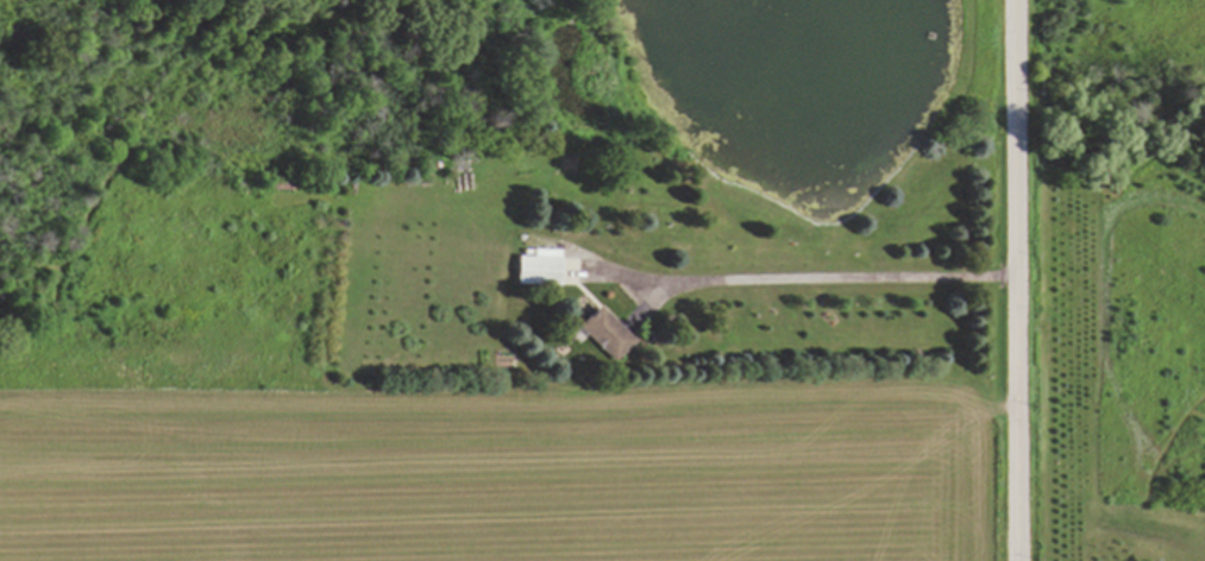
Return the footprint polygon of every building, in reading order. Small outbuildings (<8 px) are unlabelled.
[(518,283),(562,284),(563,249),(542,249),(542,256),(518,255),(518,283)] [(634,341),(598,305),(577,325),(613,361),(634,341)]
